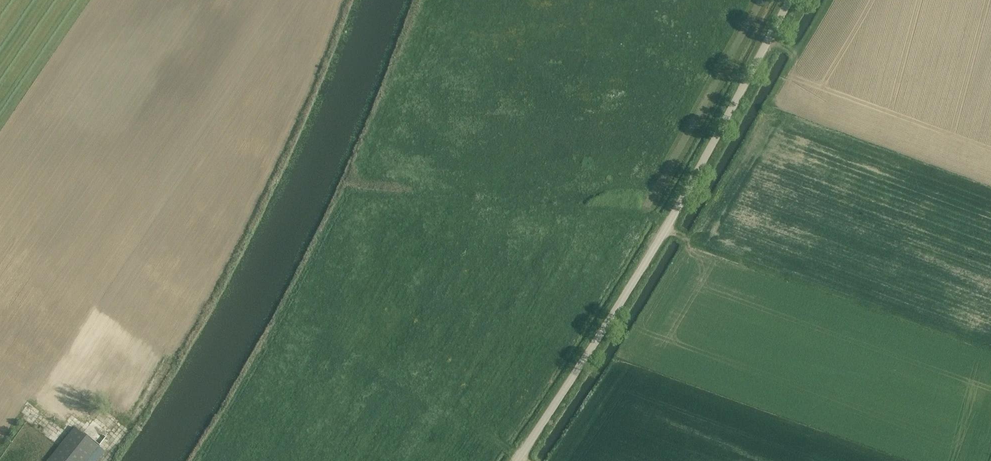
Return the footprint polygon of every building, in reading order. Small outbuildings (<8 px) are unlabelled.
[(48,460),(87,460),(99,446),(75,427),(48,460)]
